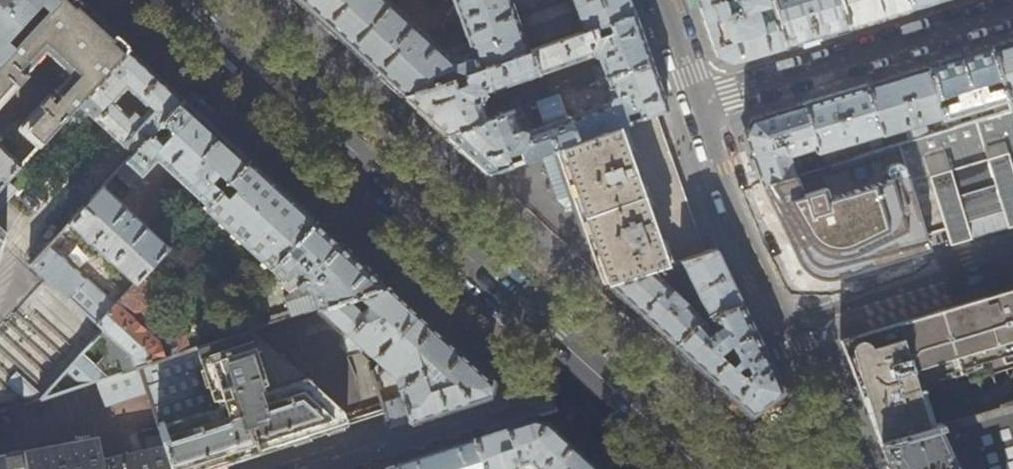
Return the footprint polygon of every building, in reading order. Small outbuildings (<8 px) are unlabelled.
[(128,47),(103,24),(77,0),(60,0),(0,67),(0,108),(30,76),(27,73),(47,52),(68,71),(62,78),(66,83),(53,97),(51,96),(21,128),(20,131),(31,141),(15,160),(0,146),(0,188),(77,103),(128,47)] [(60,0),(0,0),(0,67),(60,0)] [(319,20),(379,74),(402,96),(529,51),(634,14),(629,0),(561,0),(452,0),(461,29),(432,39),(389,0),(298,0),(319,20)] [(739,10),(729,13),(727,6),(731,5),(729,0),(727,0),(700,8),(704,19),(710,34),(717,56),(731,63),(754,56),(785,47),(774,11),(762,14),(760,11),(757,10),(756,6),(771,2),(770,0),(736,0),(739,10)] [(839,0),(770,0),(771,2),(774,11),(785,47),(817,38),(848,28),(839,0)] [(848,28),(879,19),(910,10),(907,0),(839,0),(848,28)] [(910,10),(922,6),(942,0),(907,0),(910,10)] [(644,44),(634,14),(529,51),(537,74),(592,55),(595,57),(598,57),(602,71),(590,75),(592,82),(605,78),(605,77),(650,61),(644,44)] [(991,48),(1010,111),(1012,110),(1012,41),(991,48)] [(77,103),(132,154),(183,98),(176,91),(149,66),(134,53),(128,47),(77,103)] [(956,58),(927,67),(946,130),(951,129),(960,126),(958,116),(992,105),(995,115),(999,114),(1010,111),(991,48),(956,58)] [(485,92),(537,74),(529,51),(402,96),(429,120),(445,134),(521,107),(522,107),(519,98),(484,110),(480,100),(482,99),(484,97),(485,95),(485,92)] [(656,77),(650,61),(605,77),(605,78),(592,82),(579,86),(582,93),(607,84),(612,97),(609,99),(608,100),(609,104),(569,118),(577,141),(623,124),(655,113),(667,109),(656,77)] [(897,76),(866,85),(884,149),(946,130),(927,67),(897,76)] [(837,94),(803,104),(821,167),(857,157),(855,151),(845,153),(843,146),(865,139),(869,153),(871,152),(884,149),(866,85),(837,94)] [(183,98),(132,154),(126,161),(135,169),(132,173),(139,180),(157,160),(206,205),(220,190),(211,181),(218,174),(227,182),(249,158),(214,126),(183,98)] [(814,170),(821,167),(803,104),(778,111),(750,120),(744,133),(751,151),(762,185),(782,179),(814,170)] [(524,113),(521,107),(445,134),(467,155),(487,173),(559,147),(577,141),(569,118),(526,133),(524,131),(521,129),(519,129),(515,117),(524,113)] [(1010,111),(999,114),(1012,154),(1012,110),(1010,111)] [(680,183),(655,113),(623,124),(577,141),(559,147),(563,158),(559,160),(562,168),(575,206),(580,204),(594,243),(609,285),(672,263),(680,261),(704,253),(701,242),(697,233),(680,183)] [(999,114),(995,115),(960,126),(951,129),(978,217),(988,214),(1012,206),(1012,154),(999,114)] [(978,217),(951,129),(946,130),(884,149),(871,152),(899,240),(966,220),(978,217)] [(899,240),(871,152),(869,153),(857,157),(821,167),(814,170),(782,179),(791,213),(807,267),(838,258),(892,242),(899,240)] [(249,158),(227,182),(220,190),(206,205),(199,213),(204,217),(209,212),(269,268),(315,218),(310,214),(249,158)] [(103,186),(69,224),(134,284),(141,277),(168,247),(103,186)] [(315,218),(269,268),(270,269),(272,267),(284,278),(280,283),(291,293),(287,297),(293,315),(319,307),(387,285),(324,226),(315,218)] [(7,242),(8,234),(0,235),(0,234),(0,260),(7,242)] [(52,243),(33,264),(98,324),(115,305),(56,250),(57,248),(52,243)] [(716,249),(704,253),(680,261),(700,301),(710,317),(741,301),(731,279),(716,249)] [(678,279),(672,263),(609,285),(643,316),(674,344),(692,326),(703,320),(682,298),(668,286),(671,282),(678,279)] [(141,277),(134,284),(115,305),(98,324),(104,329),(40,398),(95,380),(139,366),(165,357),(160,344),(136,322),(150,306),(156,292),(141,277)] [(387,285),(319,307),(395,378),(401,398),(381,404),(389,428),(443,411),(490,396),(491,389),(493,381),(436,329),(394,291),(387,285)] [(839,340),(859,391),(878,440),(927,426),(914,381),(1000,355),(1003,363),(1012,360),(1012,288),(938,310),(839,340)] [(784,392),(741,301),(710,317),(703,320),(692,326),(674,344),(711,378),(752,416),(784,392)] [(139,366),(147,392),(161,435),(173,468),(210,468),(274,449),(335,429),(345,426),(340,410),(249,330),(165,357),(139,366)] [(147,392),(139,366),(95,380),(103,406),(147,392)] [(956,468),(1012,468),(1012,401),(936,424),(956,468)] [(936,424),(927,426),(878,440),(891,468),(956,468),(936,424)] [(473,446),(481,468),(556,468),(573,455),(554,438),(546,430),(532,427),(506,436),(473,446)] [(161,435),(146,438),(148,450),(102,460),(97,438),(0,456),(0,468),(173,468),(161,435)] [(401,468),(481,468),(473,446),(438,457),(401,468)] [(573,455),(556,468),(588,468),(573,455)]
